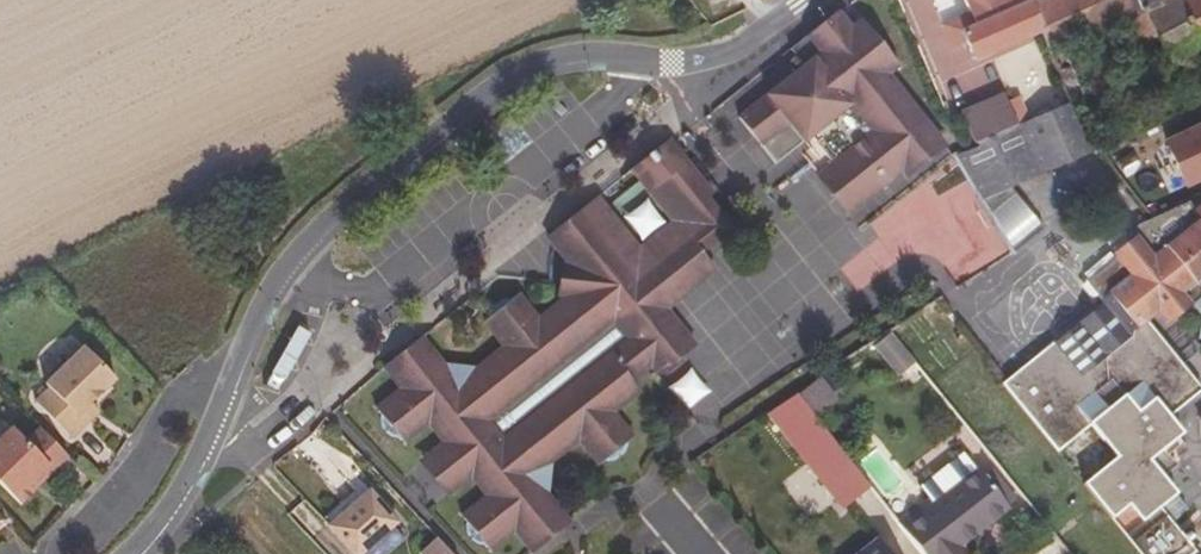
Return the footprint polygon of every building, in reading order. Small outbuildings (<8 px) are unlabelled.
[(1032,0),(963,0),(969,14),(944,25),(954,47),(966,42),(974,62),(1041,31),(1030,1),(1032,0)] [(1030,1),(1041,31),(1048,52),(1068,100),(1083,93),(1064,50),(1115,28),(1136,74),(1200,46),(1200,0),(1190,0),(1181,4),(1179,0),(1165,0),(1161,1),(1161,0),(1032,0),(1030,1)] [(833,11),(827,15),(923,160),(941,144),(923,123),(909,101),(887,73),(896,64),(858,20),(848,27),(833,11)] [(799,67),(775,89),(829,171),(859,143),(869,154),(844,177),(846,191),(852,202),(891,183),(905,172),(908,173),(923,160),(827,15),(801,35),(784,48),(799,67)] [(829,171),(775,89),(736,125),(776,169),(806,143),(812,150),(808,154),(850,203),(829,171)] [(1004,95),(959,115),(975,145),(1017,127),(1004,95)] [(1051,111),(1017,127),(1038,175),(1090,152),(1068,100),(1051,111)] [(923,123),(941,144),(945,140),(909,101),(923,123)] [(710,106),(701,114),(708,123),(718,116),(710,106)] [(1200,178),(1200,126),(1166,142),(1187,185),(1200,178)] [(1017,127),(975,145),(972,146),(983,170),(966,179),(979,202),(1008,188),(1038,175),(1017,127)] [(650,194),(685,165),(687,163),(668,139),(630,170),(650,194)] [(829,171),(850,203),(852,202),(846,191),(844,177),(869,154),(859,143),(829,171)] [(972,146),(952,155),(966,179),(983,170),(972,146)] [(421,337),(392,361),(472,452),(549,539),(569,523),(544,490),(547,487),(550,471),(547,467),(577,442),(596,467),(605,462),(615,460),(623,453),(626,444),(634,438),(614,413),(640,392),(632,383),(650,368),(659,378),(694,349),(695,347),(666,310),(713,270),(726,230),(711,196),(704,187),(685,165),(650,194),(671,220),(641,248),(597,197),(583,208),(546,237),(566,262),(577,276),(575,290),(562,301),(541,319),(519,293),(512,299),(508,299),(500,303),(495,309),(489,318),(483,324),(502,348),(472,372),(470,370),(453,367),(448,371),(421,337)] [(852,202),(850,203),(858,211),(891,183),(852,202)] [(1008,188),(979,202),(1011,255),(1040,232),(1008,188)] [(1193,199),(1151,218),(1129,229),(1140,242),(1150,256),(1158,249),(1150,240),(1149,231),(1154,224),(1156,224),(1162,224),(1166,226),(1184,212),(1188,217),(1200,209),(1193,199)] [(1200,209),(1188,217),(1184,212),(1166,226),(1162,224),(1156,224),(1154,224),(1149,231),(1150,240),(1158,249),(1150,256),(1140,242),(1136,245),(1132,240),(1118,251),(1121,255),(1090,281),(1087,283),(1103,304),(1053,344),(1003,384),(1057,451),(1078,434),(1081,438),(1079,442),(1080,447),(1083,455),(1089,460),(1097,464),(1099,462),(1103,466),(1083,483),(1141,553),(1191,553),(1195,551),(1189,543),(1194,538),(1189,532),(1183,536),(1172,523),(1160,507),(1173,496),(1185,512),(1188,509),(1162,476),(1150,460),(1164,448),(1182,433),(1168,415),(1186,402),(1200,389),(1200,386),(1149,322),(1161,311),(1171,324),(1196,304),(1200,311),(1200,208),(1200,209)] [(558,296),(562,301),(575,290),(577,276),(566,262),(562,267),(557,293),(558,296)] [(83,415),(94,402),(119,376),(86,344),(48,382),(52,385),(39,399),(75,436),(89,422),(83,415)] [(472,452),(392,361),(382,369),(399,387),(374,409),(379,414),(382,421),(382,427),(391,434),(398,438),(404,444),(429,425),(445,446),(469,475),(485,496),(461,515),(466,523),(470,532),(475,540),(484,544),(491,553),(515,533),(532,553),(549,539),(472,452)] [(926,376),(917,364),(897,379),(906,391),(926,376)] [(797,393),(766,414),(848,518),(877,495),(797,393)] [(102,409),(94,402),(83,415),(89,422),(102,409)] [(42,424),(28,437),(15,423),(0,439),(0,479),(22,501),(35,488),(32,485),(51,465),(55,468),(70,453),(42,424)] [(469,475),(445,446),(426,462),(449,492),(469,475)] [(1175,463),(1164,448),(1150,460),(1162,476),(1175,463)] [(35,488),(55,468),(51,465),(32,485),(35,488)] [(992,468),(982,474),(1007,505),(1016,498),(992,468)] [(922,553),(957,553),(966,547),(961,542),(975,532),(987,523),(1009,507),(1007,505),(982,474),(979,470),(933,505),(929,501),(899,524),(922,553)] [(325,521),(355,553),(358,553),(395,522),(365,486),(325,521)] [(1185,512),(1173,496),(1160,507),(1172,523),(1185,512)] [(987,523),(975,532),(980,538),(992,529),(987,523)] [(438,536),(421,550),(424,553),(454,553),(438,536)] [(879,541),(861,553),(889,553),(879,541)]
